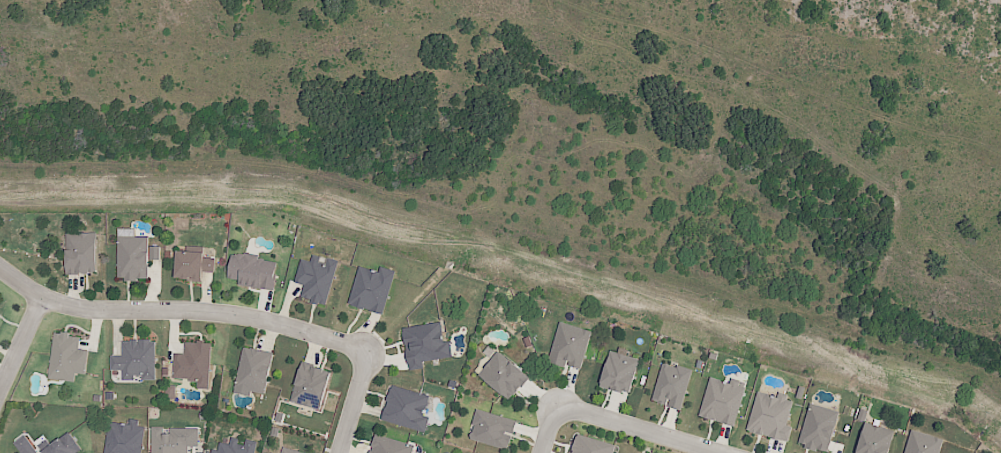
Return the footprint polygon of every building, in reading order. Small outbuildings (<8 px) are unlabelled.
[(65,234),(66,259),(66,274),(101,273),(100,234),(65,234)] [(113,237),(114,244),(115,280),(152,278),(151,261),(163,260),(163,247),(151,248),(150,236),(113,237)] [(177,250),(176,267),(174,278),(203,281),(204,272),(214,273),(215,264),(216,259),(206,259),(206,253),(177,250)] [(232,256),(231,266),(229,281),(239,282),(238,287),(274,292),(276,285),(280,264),(259,260),(259,255),(244,253),(243,258),(232,256)] [(297,258),(291,281),(301,284),(298,296),(324,303),(335,262),(326,259),(324,266),(297,258)] [(356,265),(346,303),(385,312),(394,275),(356,265)] [(401,326),(409,371),(426,368),(425,361),(453,355),(450,339),(440,341),(436,319),(401,326)] [(558,321),(547,362),(578,371),(589,329),(558,321)] [(53,333),(51,351),(47,380),(74,384),(76,374),(85,375),(86,370),(88,353),(79,352),(81,337),(53,333)] [(123,342),(123,351),(111,351),(112,365),(112,371),(122,370),(122,380),(159,379),(159,358),(158,342),(123,342)] [(176,355),(175,363),(174,378),(190,379),(189,386),(209,387),(211,361),(213,345),(187,342),(185,356),(176,355)] [(243,344),(237,370),(233,385),(264,393),(267,381),(275,353),(243,344)] [(609,349),(641,360),(629,394),(598,383),(609,349)] [(498,350),(530,376),(511,400),(479,373),(498,350)] [(302,351),(290,399),(325,407),(333,372),(322,370),(325,357),(302,351)] [(662,360),(691,370),(679,406),(650,397),(662,360)] [(708,377),(744,388),(732,425),(697,414),(708,377)] [(390,382),(381,418),(427,429),(430,417),(425,416),(431,393),(390,382)] [(175,399),(175,386),(165,387),(166,400),(175,399)] [(759,391),(793,402),(782,438),(747,427),(759,391)] [(797,442),(829,452),(841,411),(810,401),(797,442)] [(474,406),(466,438),(512,450),(520,419),(474,406)] [(894,449),(893,452),(854,452),(864,421),(892,430),(887,446),(894,449)] [(104,452),(143,452),(147,429),(109,424),(104,452)] [(947,439),(943,452),(901,452),(907,434),(909,427),(947,439)] [(150,452),(190,452),(190,430),(173,430),(173,436),(163,436),(163,429),(150,429),(150,452)] [(570,452),(610,452),(614,441),(576,430),(570,452)] [(262,439),(258,452),(212,452),(214,448),(222,450),(225,440),(234,443),(238,431),(262,439)] [(19,452),(41,452),(25,433),(12,444),(19,452)] [(46,452),(81,452),(85,450),(71,433),(54,446),(50,440),(42,448),(46,452)] [(371,452),(414,452),(417,445),(378,433),(371,452)] [(313,451),(312,452),(286,452),(288,444),(313,451)]
